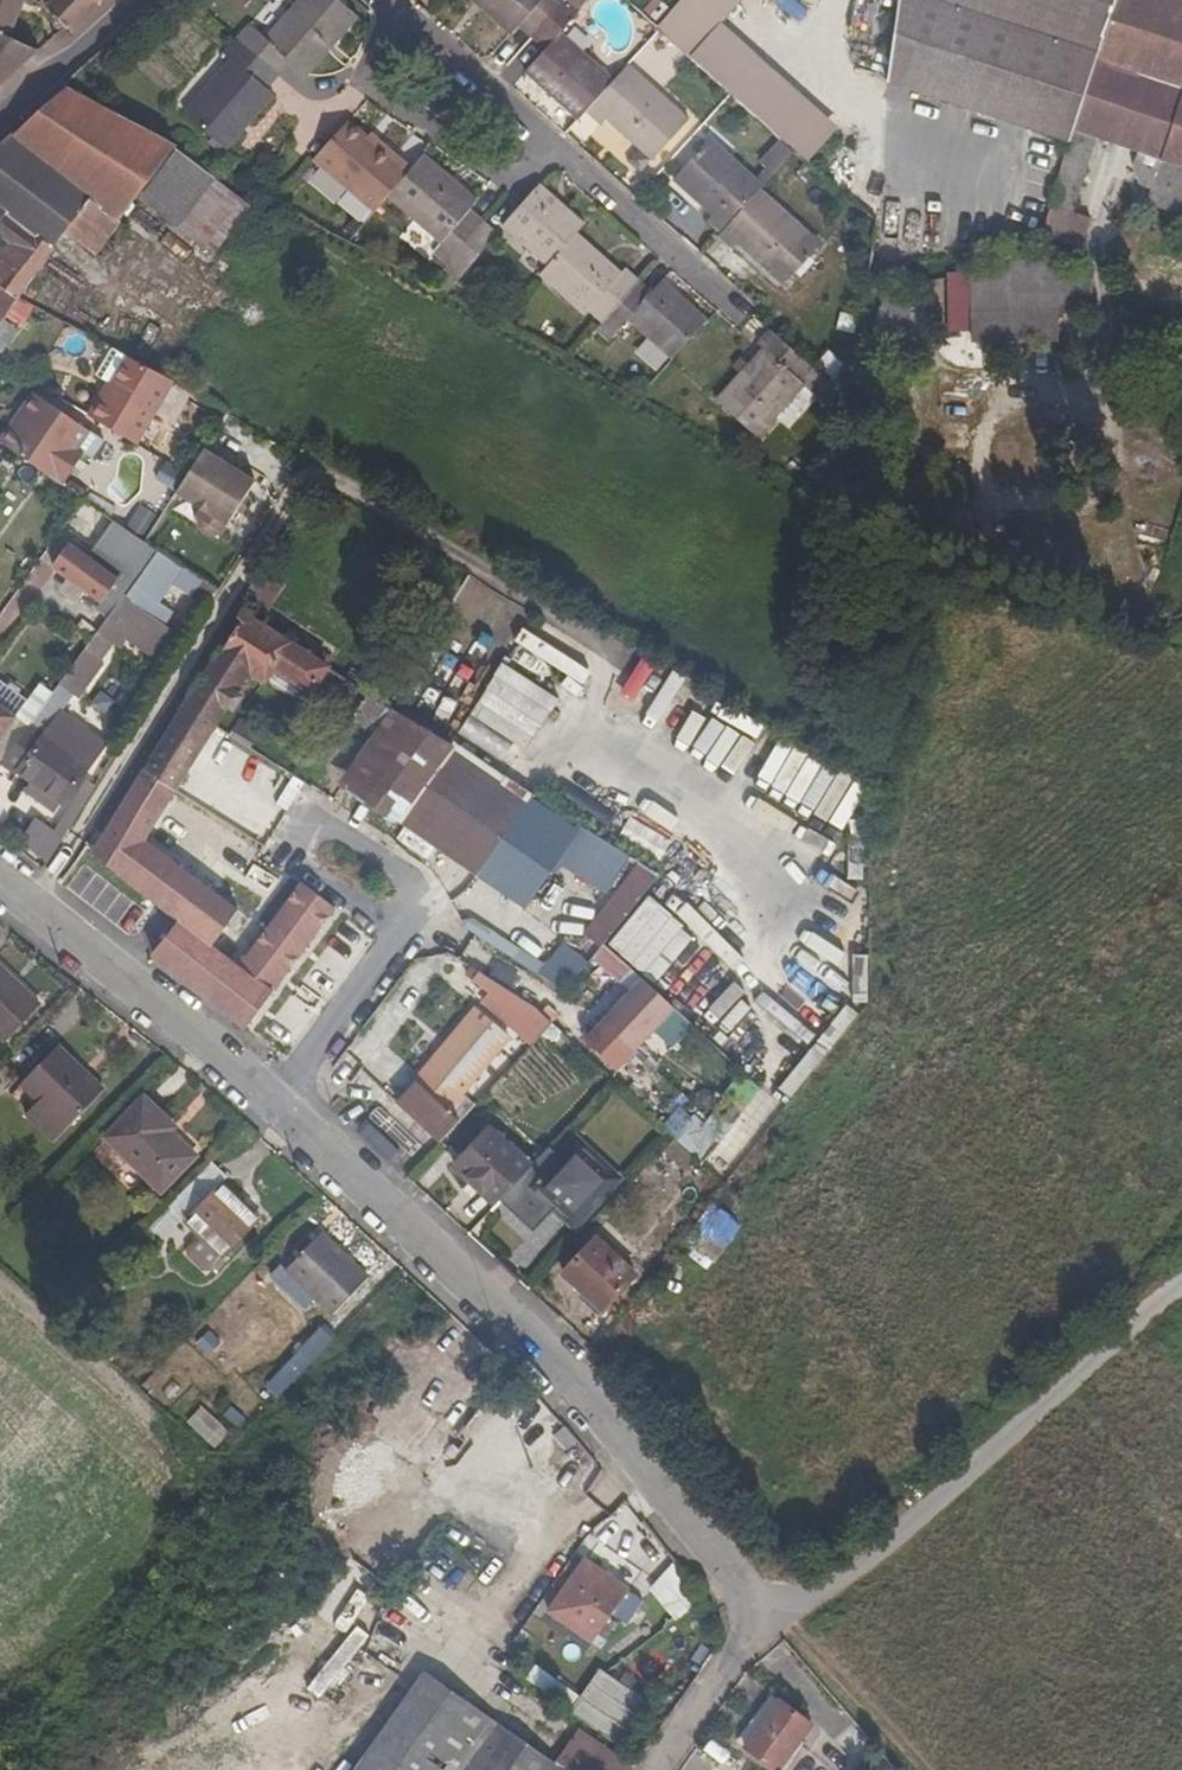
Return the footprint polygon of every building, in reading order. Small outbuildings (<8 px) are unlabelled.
[(10,38),(26,0),(0,0),(0,35),(10,38)] [(48,7),(68,27),(73,31),(106,0),(55,0),(48,7)] [(250,25),(237,39),(278,76),(290,62),(305,76),(358,17),(338,0),(300,0),(265,39),(250,25)] [(511,34),(519,25),(532,37),(566,0),(474,0),(511,34)] [(579,11),(567,0),(566,0),(532,37),(546,49),(526,71),(578,118),(586,110),(612,81),(559,34),(579,11)] [(658,29),(670,15),(655,0),(644,0),(636,9),(658,29)] [(716,25),(738,0),(683,0),(678,5),(670,15),(658,29),(689,56),(716,25)] [(891,52),(887,84),(1068,143),(1095,59),(1113,0),(898,0),(891,52)] [(1181,89),(1181,0),(1113,0),(1095,59),(1181,89)] [(834,131),(716,25),(689,56),(731,94),(795,151),(807,161),(834,131)] [(20,68),(39,52),(10,38),(0,35),(0,60),(20,68)] [(225,52),(233,59),(184,113),(225,150),(273,97),(265,90),(278,76),(237,39),(225,52)] [(1095,59),(1068,143),(1041,237),(1080,249),(1089,218),(1072,213),(1095,138),(1139,153),(1134,167),(1138,184),(1153,190),(1148,203),(1181,214),(1181,89),(1095,59)] [(0,60),(0,85),(20,68),(0,60)] [(612,81),(586,110),(599,122),(604,116),(652,160),(687,120),(626,65),(612,81)] [(138,198),(177,148),(66,89),(0,147),(0,285),(14,295),(19,298),(66,234),(95,256),(138,198)] [(378,145),(367,136),(349,120),(314,159),(372,211),(386,195),(410,168),(381,142),(378,145)] [(370,132),(367,136),(378,145),(381,142),(370,132)] [(714,216),(709,221),(722,233),(759,192),(763,188),(711,140),(674,180),(714,216)] [(250,204),(177,148),(138,198),(213,254),(250,204)] [(439,244),(432,252),(445,263),(482,222),(469,210),(476,203),(423,154),(410,168),(386,195),(439,244)] [(577,235),(585,226),(540,186),(523,204),(502,226),(548,267),(577,235)] [(722,233),(719,237),(732,248),(736,243),(784,286),(819,246),(759,192),(722,233)] [(482,222),(445,263),(459,276),(496,234),(482,222)] [(625,271),(622,274),(577,235),(548,267),(540,276),(585,315),(589,311),(602,323),(638,283),(625,271)] [(1039,257),(972,273),(972,333),(972,343),(1058,342),(1058,262),(1039,257)] [(950,333),(972,333),(972,273),(949,278),(950,333)] [(638,283),(602,323),(615,335),(628,321),(673,361),(708,321),(664,282),(652,295),(638,283)] [(1,325),(19,298),(14,295),(0,285),(0,324),(1,325)] [(872,351),(897,355),(907,298),(881,294),(872,351)] [(932,302),(907,298),(897,355),(923,359),(932,302)] [(810,370),(767,331),(755,345),(762,351),(715,403),(755,439),(774,418),(784,427),(812,396),(798,383),(810,370)] [(102,401),(100,400),(90,416),(139,446),(176,382),(128,356),(102,401)] [(33,394),(23,409),(32,415),(43,400),(33,394)] [(43,400),(32,415),(23,409),(1,443),(11,449),(61,484),(94,434),(43,400)] [(177,492),(209,512),(228,524),(254,481),(203,449),(188,474),(177,492)] [(130,523),(147,534),(160,513),(143,503),(130,523)] [(228,524),(209,512),(204,520),(223,532),(228,524)] [(128,529),(107,556),(135,577),(156,548),(146,541),(128,529)] [(71,547),(55,568),(71,579),(89,592),(101,601),(117,580),(71,547)] [(258,573),(249,600),(276,609),(285,582),(258,573)] [(89,592),(71,579),(61,592),(79,606),(89,592)] [(236,620),(239,623),(180,716),(212,736),(217,727),(251,674),(266,683),(274,671),(295,684),(291,692),(307,703),(330,667),(253,618),(254,616),(254,613),(253,610),(251,608),(249,606),(246,605),(243,605),(240,606),(235,614),(235,618),(236,620)] [(503,762),(516,743),(529,751),(564,700),(509,662),(460,732),(503,762)] [(44,736),(68,703),(52,692),(2,761),(33,785),(28,791),(53,810),(58,802),(60,804),(86,767),(44,736)] [(370,692),(350,720),(374,735),(393,707),(392,706),(370,692)] [(17,718),(0,707),(0,741),(17,718)] [(393,707),(374,735),(336,786),(396,827),(399,823),(455,746),(454,745),(393,707)] [(212,736),(180,716),(145,771),(177,791),(212,736)] [(532,795),(455,746),(399,823),(475,875),(532,795)] [(258,764),(248,789),(238,786),(232,802),(248,808),(241,828),(267,837),(277,809),(293,815),(305,781),(258,764)] [(153,955),(247,1028),(332,915),(337,909),(301,883),(300,885),(245,956),(219,937),(239,912),(185,870),(146,839),(177,791),(145,771),(92,856),(159,907),(178,923),(153,955)] [(645,866),(532,795),(475,875),(585,951),(645,866)] [(663,861),(675,841),(633,817),(621,837),(663,861)] [(858,957),(856,996),(871,996),(873,958),(858,957)] [(0,965),(0,1039),(5,1044),(42,1006),(0,965)] [(532,1005),(471,966),(463,975),(492,993),(483,1004),(530,1045),(551,1023),(544,1017),(532,1005)] [(601,1026),(632,1054),(673,1009),(643,981),(601,1026)] [(398,1106),(439,1143),(473,1107),(459,1095),(507,1039),(476,1012),(416,1083),(398,1106)] [(673,1049),(697,1028),(684,1013),(660,1034),(673,1049)] [(372,1022),(336,1065),(355,1082),(392,1039),(372,1022)] [(799,1099),(832,1045),(820,1038),(787,1092),(799,1099)] [(60,1046),(21,1086),(39,1104),(27,1116),(54,1142),(105,1090),(60,1046)] [(145,1097),(160,1111),(163,1107),(148,1093),(145,1097)] [(172,1132),(177,1128),(160,1111),(145,1097),(106,1138),(160,1193),(196,1155),(172,1132)] [(500,1199),(532,1165),(491,1128),(454,1167),(494,1205),(500,1199)] [(663,1152),(685,1173),(697,1160),(675,1139),(663,1152)] [(577,1144),(561,1161),(548,1148),(532,1165),(500,1199),(534,1230),(558,1205),(576,1222),(615,1180),(577,1144)] [(183,1222),(222,1182),(227,1176),(210,1160),(165,1206),(183,1222)] [(259,1218),(222,1182),(183,1222),(199,1238),(185,1253),(209,1275),(259,1218)] [(712,1271),(741,1223),(711,1205),(681,1253),(712,1271)] [(305,1252),(286,1272),(332,1317),(370,1279),(323,1233),(313,1244),(305,1252)] [(305,1252),(313,1244),(306,1237),(298,1246),(305,1252)] [(598,1239),(564,1275),(603,1312),(637,1276),(598,1239)] [(245,1329),(269,1302),(249,1284),(225,1311),(245,1329)] [(88,1292),(73,1307),(81,1315),(96,1300),(88,1292)] [(207,1319),(191,1344),(206,1353),(222,1328),(207,1319)] [(276,1399),(337,1337),(323,1326),(264,1388),(276,1399)] [(217,1450),(233,1433),(204,1406),(188,1423),(217,1450)] [(541,1446),(534,1463),(551,1469),(556,1452),(541,1446)] [(600,1489),(613,1505),(624,1497),(609,1481),(600,1489)] [(626,1590),(587,1561),(551,1611),(590,1640),(626,1590)] [(670,1566),(649,1594),(683,1619),(704,1590),(670,1566)] [(322,1706),(336,1713),(371,1644),(357,1637),(322,1706)] [(628,1669),(649,1691),(673,1668),(652,1646),(628,1669)] [(649,1704),(601,1670),(580,1699),(535,1667),(526,1680),(568,1709),(572,1703),(577,1706),(571,1714),(619,1747),(649,1704)] [(580,1731),(554,1765),(424,1671),(353,1769),(631,1769),(580,1731)] [(775,1769),(777,1769),(812,1726),(773,1694),(764,1705),(737,1739),(775,1769)]
